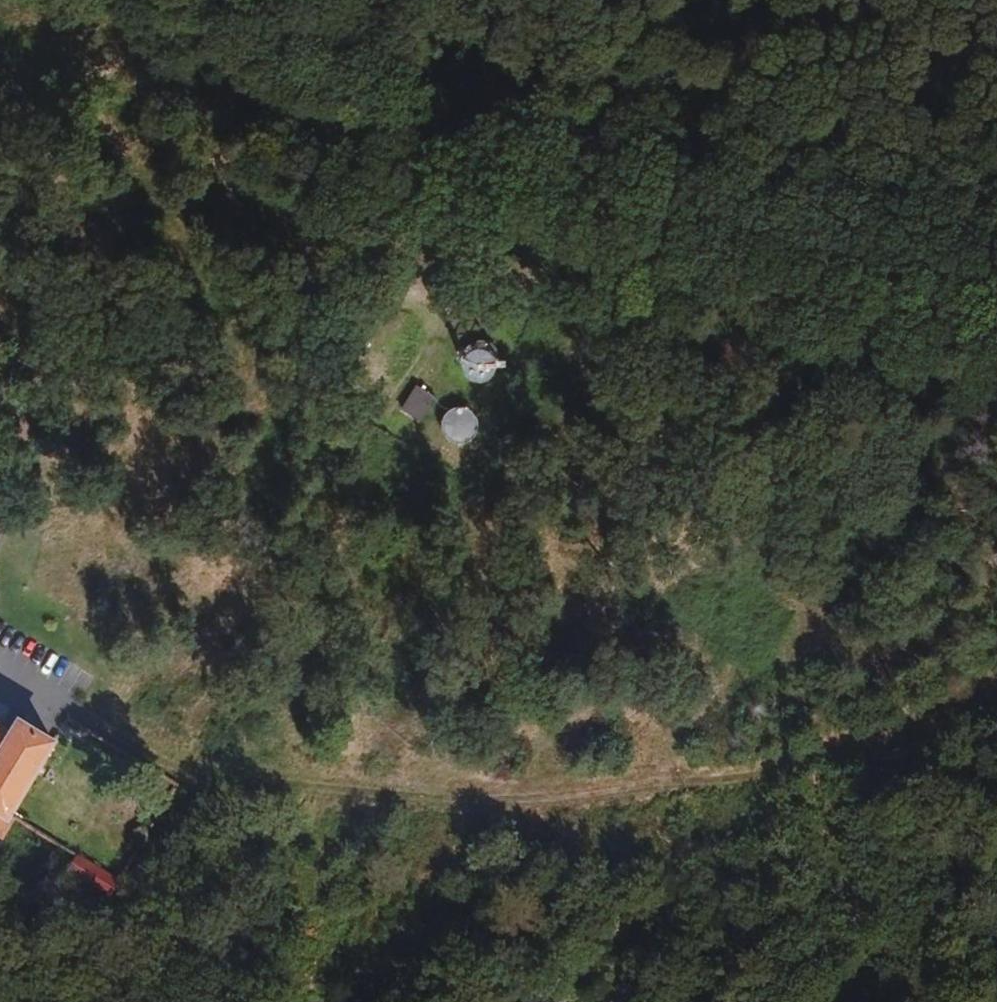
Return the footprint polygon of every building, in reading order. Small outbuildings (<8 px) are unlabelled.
[(466,391),(471,401),(481,406),(492,406),(501,399),(505,389),(503,378),(495,370),(484,367),(473,371),(467,380),(466,391)] [(438,400),(417,387),(401,414),(421,426),(438,400)] [(453,443),(461,447),(470,445),(476,439),(479,431),(476,422),(469,417),(460,416),(452,419),(447,427),(448,436),(453,443)] [(10,826),(31,809),(59,764),(4,726),(0,735),(0,834),(10,826)] [(105,885),(64,861),(57,872),(99,896),(105,885)]
